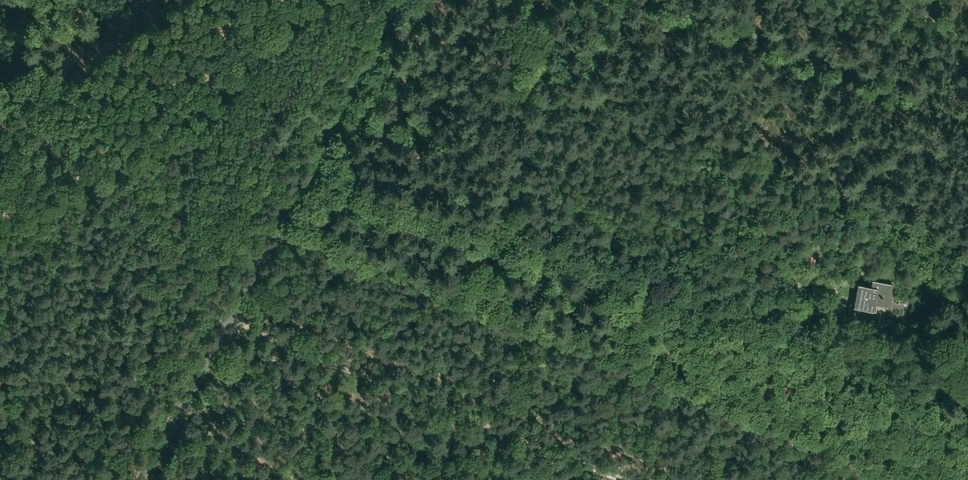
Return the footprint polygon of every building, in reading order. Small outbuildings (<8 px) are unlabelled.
[(889,305),(893,284),(872,281),(871,287),(858,285),(855,306),(869,308),(876,309),(877,303),(889,305)] [(269,447),(273,440),(266,436),(262,443),(269,447)]
